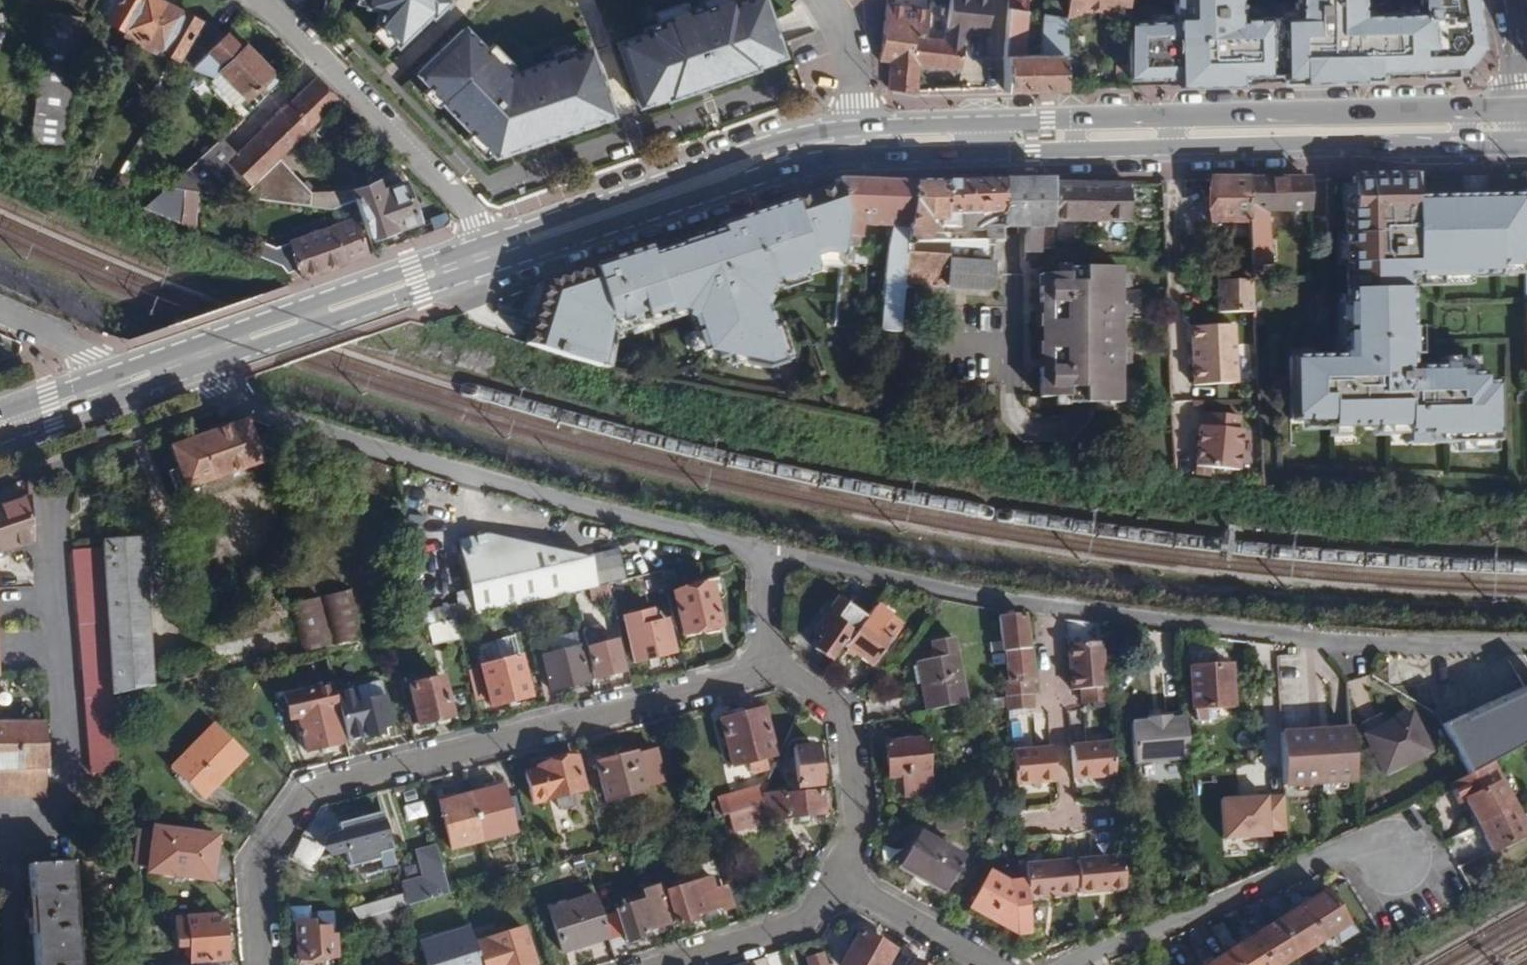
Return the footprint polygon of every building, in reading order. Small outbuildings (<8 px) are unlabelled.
[(140,40),(158,7),(144,0),(93,0),(86,11),(94,16),(140,40)] [(396,48),(429,16),(430,18),(445,3),(442,0),(367,0),(365,8),(378,10),(376,28),(378,29),(394,46),(396,48)] [(615,43),(638,105),(650,100),(649,98),(665,92),(667,97),(696,87),(702,84),(709,82),(726,76),(724,72),(738,66),(739,71),(752,66),(750,60),(766,55),(767,57),(780,53),(772,33),(765,13),(760,0),(732,0),(729,1),(728,0),(718,0),(699,7),(698,4),(663,17),(664,20),(642,28),(644,33),(615,43)] [(990,0),(948,0),(943,41),(924,38),(912,37),(910,65),(921,66),(958,70),(962,30),(985,33),(990,0)] [(1066,18),(1083,18),(1084,13),(1128,14),(1128,0),(1066,0),(1066,18)] [(1128,14),(1126,80),(1153,79),(1173,78),(1173,83),(1208,82),(1264,82),(1268,82),(1383,79),(1454,75),(1453,67),(1461,67),(1479,45),(1472,0),(1417,0),(1417,13),(1360,16),(1360,0),(1294,0),(1294,17),(1238,17),(1238,0),(1170,0),(1169,14),(1128,14)] [(912,37),(924,38),(926,10),(886,4),(878,61),(887,62),(886,88),(918,90),(921,66),(910,65),(912,37)] [(158,7),(140,40),(185,64),(190,67),(223,34),(178,10),(175,16),(158,7)] [(1025,11),(1006,9),(1002,52),(1002,88),(1038,88),(1061,87),(1061,54),(1066,46),(1066,18),(1040,14),(1038,56),(1024,54),(1025,11)] [(27,150),(63,155),(72,79),(80,17),(45,13),(27,150)] [(593,121),(610,115),(587,51),(554,63),(553,60),(507,78),(463,33),(417,77),(443,102),(441,104),(494,158),(535,142),(538,141),(545,139),(551,136),(553,136),(577,127),(576,122),(592,116),(593,121)] [(223,34),(190,67),(193,71),(213,77),(217,74),(242,100),(270,73),(243,46),(238,49),(223,34)] [(336,101),(314,78),(228,162),(250,185),(277,159),(336,101)] [(250,185),(238,196),(331,208),(353,200),(366,237),(388,231),(398,228),(415,221),(398,171),(346,190),(308,191),(277,159),(250,185)] [(1404,425),(1404,444),(1495,443),(1494,385),(1480,385),(1480,376),(1465,377),(1465,369),(1429,370),(1409,370),(1409,372),(1406,372),(1405,277),(1418,277),(1441,277),(1495,276),(1495,267),(1523,267),(1522,176),(1478,176),(1459,176),(1459,197),(1411,198),(1411,178),(1350,178),(1350,182),(1350,209),(1343,209),(1343,214),(1344,229),(1344,234),(1345,356),(1334,357),(1330,357),(1324,357),(1318,357),(1287,357),(1287,418),(1328,418),(1328,426),(1331,426),(1387,425),(1404,425)] [(878,182),(836,180),(838,188),(846,226),(844,237),(859,239),(860,227),(888,228),(878,331),(898,333),(901,284),(904,244),(905,229),(914,183),(878,182)] [(1051,180),(1022,180),(1022,227),(1022,261),(1037,261),(1036,228),(1053,229),(1053,224),(1152,222),(1151,185),(1051,184),(1051,180)] [(1247,182),(1208,180),(1208,222),(1248,222),(1247,182)] [(1247,182),(1248,222),(1250,280),(1277,279),(1275,211),(1307,209),(1306,180),(1247,182)] [(949,182),(914,183),(905,229),(904,244),(927,243),(927,222),(942,222),(945,222),(945,216),(955,216),(963,216),(964,231),(986,232),(985,241),(995,240),(1001,240),(1001,228),(1001,181),(949,182)] [(530,331),(525,345),(599,367),(605,333),(615,330),(617,335),(678,315),(691,322),(705,364),(722,366),(734,362),(737,369),(767,375),(782,369),(756,302),(754,300),(760,290),(772,285),(774,290),(823,271),(824,262),(841,264),(843,247),(844,237),(846,226),(838,188),(732,223),(718,227),(721,234),(708,238),(649,257),(647,251),(577,274),(544,285),(537,307),(532,322),(530,331)] [(181,189),(179,223),(195,230),(198,191),(181,189)] [(295,270),(299,280),(330,269),(365,256),(352,219),(287,241),(277,248),(260,241),(253,256),(266,262),(285,272),(295,270)] [(927,243),(904,244),(901,284),(934,286),(972,288),(991,290),(995,240),(985,241),(927,243)] [(1119,269),(1066,269),(1067,275),(1056,276),(1041,276),(1041,305),(1047,305),(1048,316),(1047,329),(1048,345),(1048,356),(1048,370),(1042,369),(1042,399),(1057,398),(1068,398),(1069,404),(1094,404),(1106,403),(1122,403),(1121,365),(1121,354),(1120,320),(1120,309),(1119,288),(1119,278),(1119,269)] [(1222,281),(1222,313),(1253,312),(1250,280),(1222,281)] [(1233,327),(1195,329),(1196,343),(1191,344),(1194,388),(1236,385),(1233,327)] [(1196,469),(1237,472),(1242,432),(1236,432),(1237,418),(1206,415),(1205,427),(1199,427),(1196,469)] [(170,447),(177,468),(185,489),(260,463),(246,420),(170,447)] [(31,542),(29,497),(0,507),(0,554),(31,542)] [(485,535),(459,542),(473,615),(588,588),(607,584),(623,580),(616,551),(580,559),(485,535)] [(112,697),(146,690),(137,540),(101,544),(102,549),(112,697)] [(92,774),(118,773),(112,697),(102,549),(73,552),(89,733),(92,774)] [(591,601),(610,598),(607,584),(588,588),(591,601)] [(719,625),(710,585),(673,593),(681,633),(719,625)] [(354,589),(320,598),(331,645),(366,636),(354,589)] [(331,645),(320,598),(286,605),(297,654),(331,645)] [(845,645),(864,620),(836,600),(810,634),(819,641),(813,649),(828,660),(841,642),(845,645)] [(899,627),(873,608),(864,620),(845,645),(843,649),(869,668),(899,627)] [(1023,615),(997,617),(999,642),(1000,653),(1004,652),(1007,700),(1004,700),(1005,712),(1031,710),(1023,615)] [(430,645),(459,640),(456,619),(426,626),(430,645)] [(674,652),(667,619),(625,629),(632,663),(674,652)] [(586,681),(575,633),(539,642),(550,691),(586,681)] [(511,637),(487,645),(492,660),(516,652),(511,637)] [(914,663),(922,711),(964,704),(952,639),(929,644),(932,660),(914,663)] [(623,667),(617,640),(586,647),(594,680),(615,675),(613,670),(623,667)] [(1000,653),(999,642),(989,642),(990,653),(1000,653)] [(1109,704),(1104,643),(1070,645),(1074,690),(1083,690),(1085,706),(1109,704)] [(530,696),(520,657),(480,667),(489,706),(530,696)] [(1230,666),(1187,668),(1189,709),(1232,707),(1230,666)] [(451,716),(442,677),(407,686),(416,724),(451,716)] [(333,690),(345,742),(382,734),(381,729),(379,721),(389,719),(381,679),(333,690)] [(304,751),(345,742),(333,690),(332,685),(284,696),(288,719),(297,717),(304,751)] [(1465,775),(1486,763),(1526,741),(1526,685),(1441,731),(1465,775)] [(746,763),(763,759),(775,756),(764,707),(719,720),(730,767),(746,763)] [(1424,754),(1405,714),(1361,735),(1380,775),(1424,754)] [(1133,763),(1188,759),(1185,719),(1169,721),(1169,717),(1147,719),(1147,722),(1130,723),(1133,763)] [(45,798),(41,723),(0,723),(0,797),(45,798)] [(244,757),(213,726),(173,767),(204,798),(244,757)] [(1280,788),(1354,783),(1348,730),(1278,735),(1280,788)] [(883,744),(886,779),(900,778),(902,796),(930,794),(925,740),(883,744)] [(1074,780),(1115,777),(1112,743),(1072,747),(1074,780)] [(818,784),(814,746),(792,749),(796,787),(818,784)] [(1009,751),(1012,784),(1052,781),(1050,748),(1009,751)] [(644,791),(635,752),(594,763),(603,802),(644,791)] [(554,798),(571,794),(586,790),(577,756),(524,770),(532,804),(554,798)] [(1454,804),(1460,801),(1496,783),(1486,763),(1465,775),(1444,786),(1454,804)] [(1472,825),(1508,808),(1496,783),(1460,801),(1472,825)] [(502,785),(470,794),(482,841),(512,833),(502,785)] [(755,807),(762,793),(765,785),(729,794),(733,814),(755,807)] [(796,794),(795,789),(762,793),(755,807),(773,824),(783,823),(782,818),(821,814),(819,791),(796,794)] [(482,841),(470,794),(437,802),(449,850),(482,841)] [(729,794),(716,797),(721,817),(728,815),(733,814),(729,794)] [(1281,797),(1214,800),(1217,842),(1283,838),(1281,797)] [(732,832),(773,824),(755,807),(733,814),(728,815),(732,832)] [(1521,835),(1508,808),(1472,825),(1486,853),(1521,835)] [(392,851),(382,814),(338,825),(340,834),(326,838),(331,857),(346,858),(349,868),(380,860),(378,854),(392,851)] [(211,880),(218,836),(153,828),(148,872),(211,880)] [(133,831),(131,873),(140,874),(142,831),(133,831)] [(1463,832),(1441,840),(1447,857),(1469,849),(1463,832)] [(960,857),(918,833),(898,868),(940,892),(960,857)] [(422,878),(401,883),(407,907),(447,896),(435,847),(416,852),(422,878)] [(1079,892),(1124,889),(1121,857),(1075,861),(1076,864),(1078,887),(1079,892)] [(1070,892),(1070,888),(1069,864),(1068,860),(1022,864),(1025,897),(1070,892)] [(72,863),(29,866),(35,964),(78,964),(72,863)] [(1015,933),(1027,933),(1022,880),(1006,881),(988,872),(969,908),(1015,933)] [(689,917),(720,907),(713,888),(710,876),(664,892),(674,927),(690,922),(689,917)] [(1295,909),(1315,943),(1342,926),(1321,892),(1295,909)] [(355,923),(402,906),(397,893),(350,910),(355,923)] [(561,953),(607,939),(593,895),(547,909),(561,953)] [(644,931),(671,924),(662,895),(614,910),(624,942),(645,936),(644,931)] [(1292,956),(1315,943),(1295,909),(1272,923),(1292,956)] [(376,927),(398,921),(395,911),(375,916),(373,917),(376,927)] [(168,941),(179,941),(179,916),(168,916),(168,941)] [(222,917),(187,918),(188,946),(189,962),(225,960),(222,917)] [(297,960),(328,959),(335,957),(334,936),(327,935),(327,928),(310,929),(310,921),(293,922),(297,960)] [(1292,956),(1272,923),(1248,938),(1265,964),(1279,964),(1292,956)] [(468,927),(419,943),(425,964),(480,964),(468,927)] [(523,928),(486,939),(493,964),(534,964),(523,928)] [(893,949),(859,931),(840,964),(884,964),(893,949)] [(1248,938),(1224,953),(1232,964),(1265,964),(1248,938)] [(1224,953),(1204,964),(1232,964),(1224,953)] [(830,960),(825,962),(823,954),(806,960),(807,964),(832,964),(830,960)]
